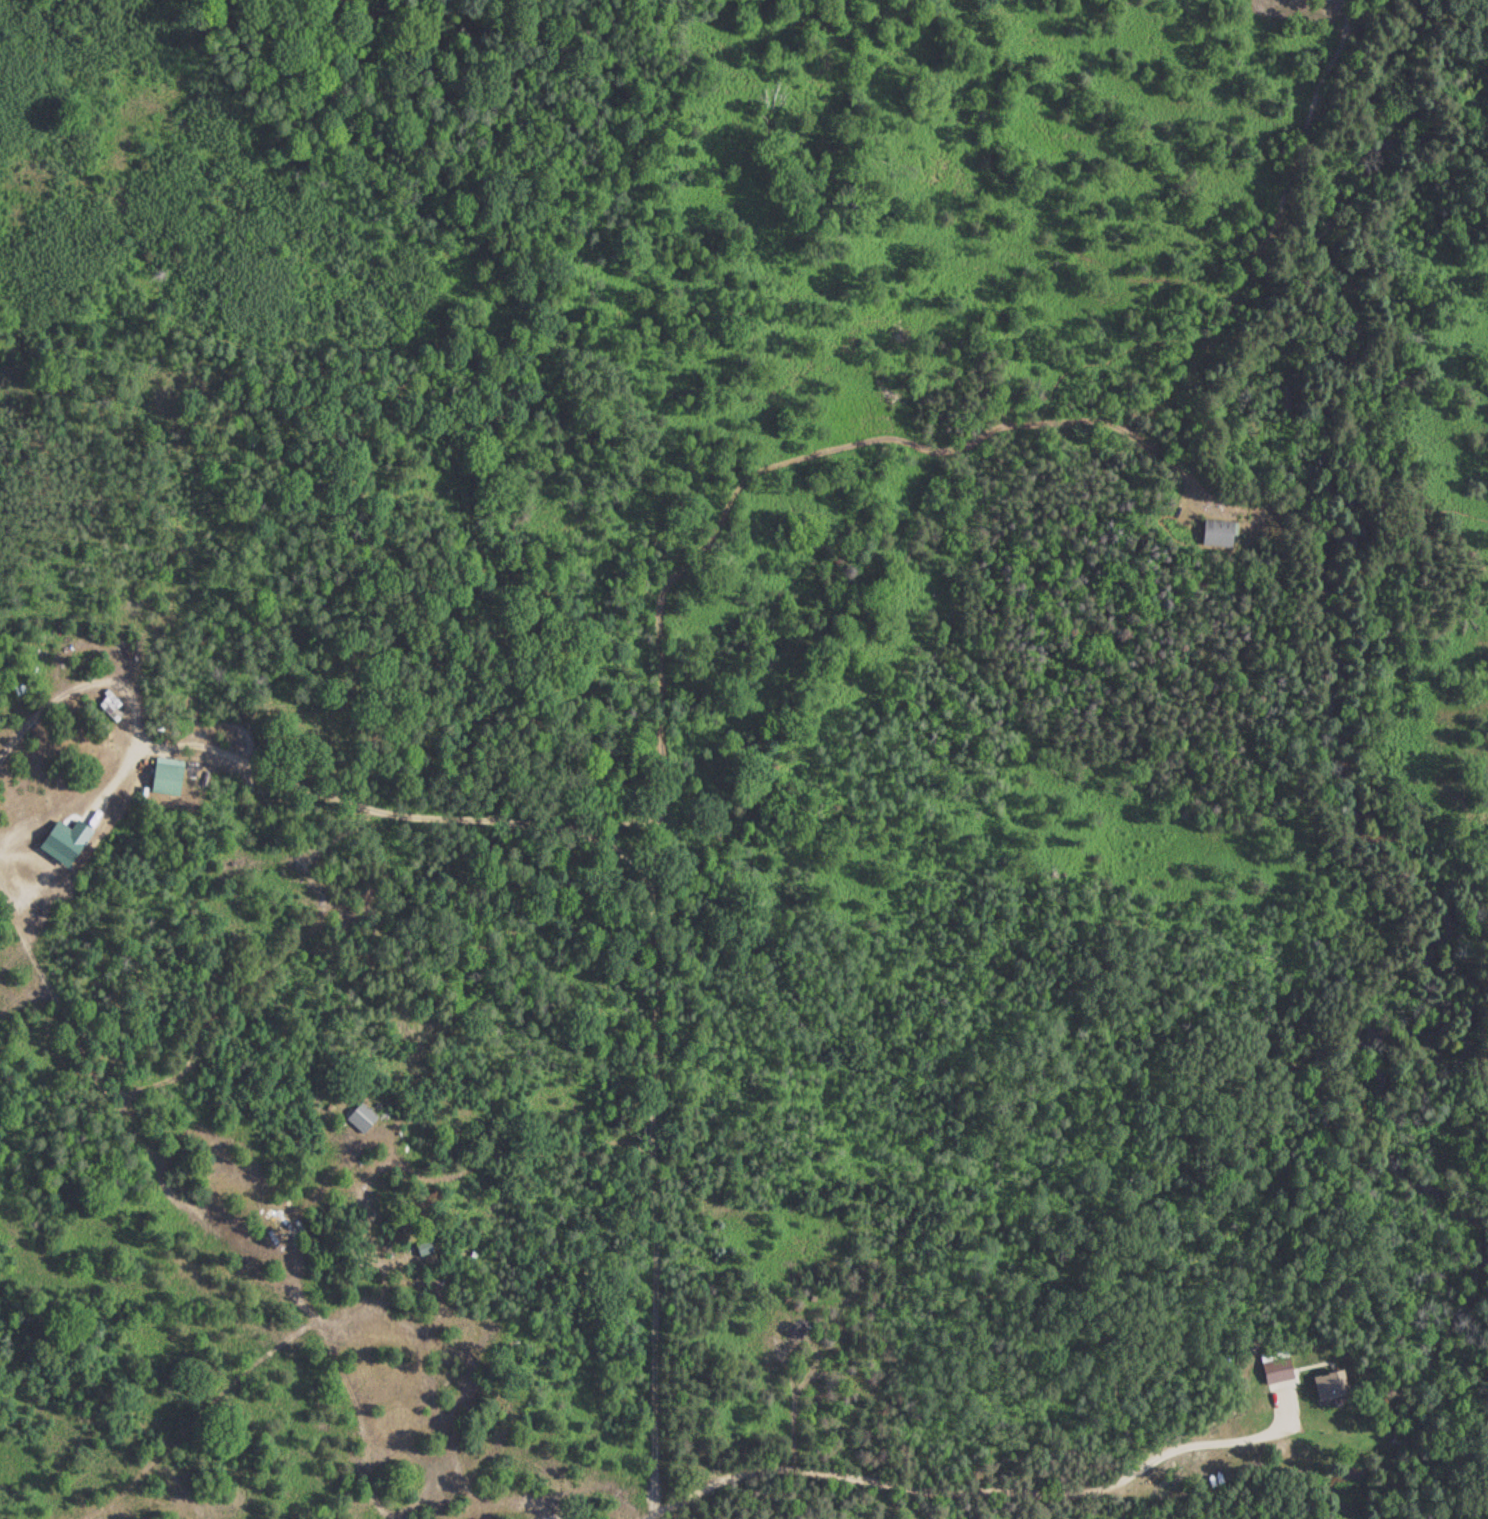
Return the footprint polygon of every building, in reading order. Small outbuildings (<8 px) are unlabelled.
[(1200,546),(1230,546),(1230,520),(1200,520),(1200,546)] [(149,792),(177,795),(181,760),(153,757),(149,792)] [(41,843),(68,861),(80,844),(52,826),(41,843)] [(375,1117),(358,1102),(343,1119),(361,1134),(375,1117)] [(1258,1360),(1264,1387),(1291,1381),(1286,1355),(1258,1360)] [(1310,1376),(1315,1403),(1344,1397),(1339,1371),(1310,1376)]
